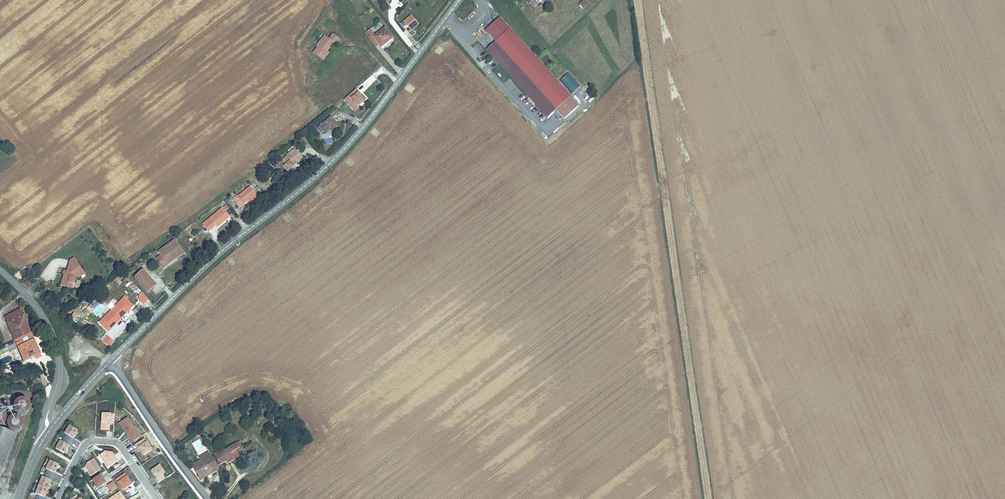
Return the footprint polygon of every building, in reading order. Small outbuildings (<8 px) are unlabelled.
[(579,4),(584,8),(589,3),(586,0),(583,0),(579,4)] [(485,29),(494,39),(508,26),(499,16),(485,29)] [(412,17),(404,23),(411,32),(419,25),(412,17)] [(481,26),(469,36),(474,42),(486,31),(481,26)] [(569,95),(537,59),(508,26),(494,39),(485,46),(515,80),(546,115),(569,95)] [(364,34),(371,44),(376,40),(379,45),(381,47),(392,38),(384,28),(374,36),(370,30),(364,34)] [(317,49),(313,54),(323,62),(329,54),(327,53),(326,52),(328,48),(332,44),(335,46),(339,41),(332,35),(328,41),(325,39),(322,44),(320,42),(315,47),(317,49)] [(568,73),(560,80),(572,94),(580,86),(568,73)] [(355,89),(343,100),(352,109),(358,104),(363,100),(359,96),(357,93),(358,92),(355,89)] [(331,118),(318,128),(324,135),(330,130),(332,132),(338,126),(331,118)] [(289,157),(282,162),(286,166),(285,167),(290,172),(294,168),(293,166),(296,163),(297,164),(303,158),(297,151),(294,153),(293,152),(288,156),(289,157)] [(239,201),(235,204),(241,211),(257,198),(250,189),(238,199),(239,201)] [(224,209),(209,221),(216,230),(217,231),(221,228),(220,226),(227,221),(228,223),(232,220),(224,209)] [(209,221),(205,223),(212,233),(216,230),(209,221)] [(212,233),(205,223),(200,227),(207,237),(212,233)] [(175,243),(158,254),(167,268),(184,256),(175,243)] [(61,284),(71,287),(73,282),(74,283),(77,275),(83,270),(77,261),(70,259),(67,270),(66,273),(64,273),(61,284)] [(135,265),(125,272),(128,275),(137,268),(135,265)] [(142,270),(134,278),(148,294),(156,286),(142,270)] [(149,301),(144,295),(139,300),(144,306),(149,301)] [(133,308),(124,299),(112,312),(121,321),(124,317),(123,317),(129,311),(130,312),(133,308)] [(10,342),(27,335),(17,312),(0,319),(0,320),(10,342)] [(121,321),(112,312),(99,324),(108,333),(112,330),(111,329),(117,323),(118,324),(121,321)] [(27,335),(10,342),(20,364),(32,358),(33,361),(38,359),(27,335)] [(109,349),(115,344),(109,339),(103,345),(109,349)] [(0,355),(0,363),(1,363),(3,368),(11,365),(8,357),(3,359),(0,354),(0,355)] [(2,394),(0,396),(0,408),(2,410),(4,411),(8,410),(11,408),(13,405),(14,401),(12,397),(9,394),(6,394),(2,394)] [(16,404),(14,407),(15,412),(17,415),(21,417),(25,417),(29,415),(31,411),(31,407),(30,404),(28,403),(26,401),(22,400),(19,401),(16,404)] [(8,423),(8,428),(10,431),(13,434),(17,434),(21,432),(24,429),(24,424),(23,421),(20,419),(15,417),(11,419),(8,423)] [(133,428),(127,418),(119,424),(124,431),(125,430),(126,433),(125,433),(131,443),(141,438),(134,428),(133,428)] [(62,452),(67,444),(68,445),(72,438),(71,437),(76,430),(69,425),(64,432),(66,434),(61,441),(59,439),(54,447),(62,452)] [(0,430),(0,476),(15,435),(0,430)] [(151,451),(144,440),(134,446),(137,449),(138,449),(140,452),(143,456),(151,451)] [(242,440),(239,443),(242,448),(238,450),(240,453),(247,448),(242,440)] [(223,464),(229,461),(230,460),(229,457),(231,456),(233,461),(242,456),(240,453),(238,450),(242,448),(239,443),(223,452),(222,450),(216,453),(223,464)] [(116,462),(111,454),(103,452),(99,455),(107,468),(116,462)] [(213,453),(192,465),(197,472),(200,471),(204,478),(222,468),(213,453)] [(99,470),(92,459),(87,462),(84,467),(90,476),(99,470)] [(42,497),(41,497),(47,480),(49,481),(52,473),(51,473),(55,465),(47,461),(43,469),(45,470),(41,477),(39,476),(32,493),(34,494),(33,498),(41,498),(42,497)] [(158,482),(166,477),(158,464),(150,469),(158,482)] [(100,473),(91,479),(97,488),(106,482),(100,473)] [(130,486),(123,475),(114,480),(121,491),(130,486)]
